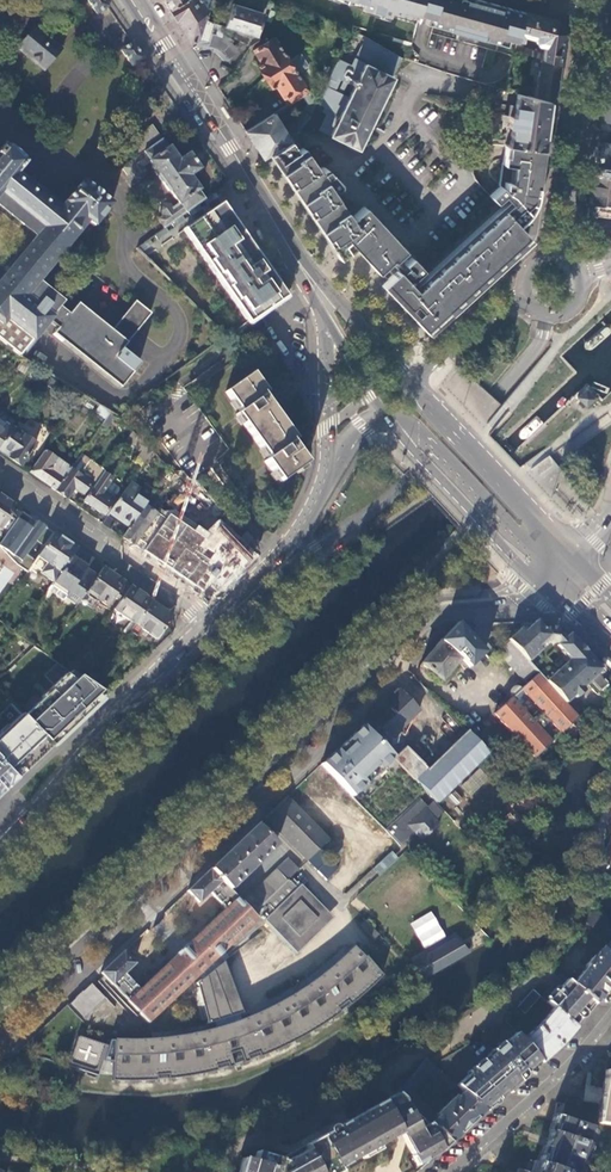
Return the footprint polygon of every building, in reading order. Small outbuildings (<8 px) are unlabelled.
[(104,0),(86,0),(96,15),(108,7),(104,0)] [(167,7),(178,25),(189,42),(198,38),(204,18),(206,9),(200,0),(178,0),(167,7)] [(365,2),(363,8),(389,15),(390,11),(407,15),(408,10),(419,13),(422,0),(357,0),(365,2)] [(524,12),(482,0),(475,0),(474,2),(467,0),(422,0),(419,13),(417,21),(426,23),(433,25),(498,43),(500,38),(517,42),(524,12)] [(255,36),(264,13),(232,2),(225,25),(255,36)] [(556,20),(524,12),(517,42),(514,52),(540,59),(560,65),(562,51),(565,33),(556,20)] [(224,25),(204,18),(198,38),(195,46),(201,45),(207,45),(212,46),(216,47),(220,49),(223,52),(226,55),(228,58),(238,51),(235,47),(233,44),(229,41),(226,39),(227,35),(222,32),(224,25)] [(16,47),(43,70),(61,49),(34,26),(16,47)] [(264,76),(291,58),(289,56),(286,57),(273,36),(253,49),(261,62),(257,64),(264,76)] [(350,66),(336,59),(315,103),(314,106),(322,110),(314,125),(319,127),(319,128),(355,147),(364,131),(390,80),(389,80),(400,57),(366,38),(355,59),(355,58),(350,66)] [(143,59),(132,43),(120,51),(131,67),(143,59)] [(292,61),(291,58),(264,76),(270,86),(274,84),(286,104),(287,105),(289,104),(303,95),(308,92),(289,63),(292,61)] [(547,101),(554,103),(557,82),(560,65),(540,59),(533,97),(547,101)] [(286,104),(245,131),(251,141),(261,157),(267,153),(289,140),(291,138),(307,117),(308,118),(309,116),(308,115),(314,106),(315,103),(308,92),(303,95),(308,103),(288,128),(290,129),(286,135),(275,117),(282,112),(283,113),(286,110),(289,105),(289,104),(287,105),(286,104)] [(533,97),(515,93),(514,99),(514,104),(509,104),(508,114),(503,113),(501,124),(506,125),(505,126),(510,127),(508,143),(541,148),(544,126),(547,106),(547,101),(533,97)] [(602,104),(601,114),(600,121),(610,122),(610,105),(602,104)] [(303,130),(314,135),(319,127),(314,125),(322,110),(314,106),(311,113),(311,114),(303,130)] [(203,200),(204,199),(198,190),(199,189),(189,176),(199,169),(188,153),(178,161),(168,146),(167,147),(161,138),(161,139),(151,125),(127,141),(137,156),(121,167),(127,176),(132,173),(135,177),(141,178),(145,174),(145,169),(142,165),(148,161),(158,174),(156,175),(167,191),(168,190),(178,204),(173,208),(170,204),(165,203),(160,206),(159,211),(163,216),(158,219),(164,228),(165,228),(170,224),(181,216),(186,212),(197,204),(203,200)] [(379,271),(386,278),(380,284),(419,324),(427,332),(458,303),(477,285),(500,264),(522,244),(530,237),(518,224),(525,216),(529,211),(532,204),(534,200),(535,193),(537,177),(541,148),(508,143),(508,144),(503,144),(498,184),(499,185),(488,194),(494,201),(502,194),(506,198),(419,279),(415,275),(422,268),(364,206),(350,219),(328,186),(330,185),(330,186),(333,187),(336,186),(338,184),(337,180),(324,166),(321,165),(319,166),(318,167),(317,166),(318,165),(308,150),(305,151),(301,146),(295,149),(289,140),(267,153),(272,160),(282,175),(292,191),(303,206),(313,221),(324,237),(333,250),(339,259),(354,247),(375,270),(377,272),(379,271)] [(593,170),(610,172),(610,144),(597,142),(595,159),(593,170)] [(37,237),(2,279),(0,282),(0,341),(20,357),(49,321),(58,328),(53,335),(120,388),(139,364),(121,350),(151,313),(135,301),(112,331),(78,304),(69,315),(59,306),(62,302),(49,292),(42,300),(30,290),(86,221),(93,227),(111,205),(82,181),(64,203),(65,203),(60,210),(15,174),(24,163),(2,145),(0,147),(0,206),(37,237)] [(588,208),(598,210),(610,211),(610,172),(593,170),(590,190),(588,208)] [(217,197),(214,192),(204,199),(203,200),(206,204),(217,197)] [(222,203),(184,230),(249,323),(266,312),(287,297),(268,270),(232,218),(222,203)] [(186,212),(190,216),(201,208),(197,204),(186,212)] [(170,224),(173,228),(184,220),(181,216),(170,224)] [(154,236),(157,240),(168,232),(165,228),(164,228),(154,236)] [(260,232),(256,234),(262,244),(266,242),(260,232)] [(141,252),(152,244),(148,240),(137,248),(141,252)] [(203,471),(234,514),(247,505),(217,462),(228,450),(188,394),(228,365),(220,352),(139,410),(188,479),(203,471)] [(28,367),(21,362),(18,368),(16,370),(21,373),(24,373),(28,367)] [(262,462),(278,483),(304,465),(289,443),(294,440),(262,394),(265,392),(251,373),(225,392),(239,412),(235,414),(267,459),(262,462)] [(576,397),(586,407),(595,398),(586,388),(576,397)] [(108,428),(117,416),(112,413),(103,425),(108,428)] [(12,430),(13,428),(15,425),(1,414),(0,415),(0,446),(12,430)] [(19,467),(35,444),(13,428),(12,430),(0,446),(0,454),(19,467)] [(145,463),(153,453),(134,432),(126,443),(132,448),(134,445),(143,452),(138,458),(145,463)] [(28,474),(54,491),(70,470),(44,451),(28,474)] [(54,491),(65,500),(73,489),(81,494),(85,490),(89,493),(102,474),(104,473),(80,455),(70,470),(54,491)] [(111,480),(102,474),(89,493),(83,501),(101,515),(113,498),(118,491),(117,487),(110,482),(111,480)] [(140,489),(130,482),(110,511),(118,518),(116,520),(128,529),(137,517),(144,507),(148,502),(137,494),(140,489)] [(1,530),(17,508),(0,496),(0,530),(1,530)] [(144,507),(137,517),(143,521),(147,515),(152,519),(155,515),(144,507)] [(155,515),(132,546),(205,590),(210,586),(216,591),(256,556),(246,546),(239,538),(220,518),(210,531),(198,524),(194,528),(170,513),(166,519),(157,512),(155,515)] [(121,539),(132,546),(136,542),(139,537),(142,532),(152,519),(147,515),(143,521),(137,517),(128,529),(121,539)] [(54,534),(36,522),(32,528),(17,519),(0,544),(0,546),(15,563),(28,571),(32,566),(54,534)] [(239,538),(246,546),(253,539),(246,531),(239,538)] [(76,550),(54,534),(32,566),(41,573),(40,574),(53,583),(76,550)] [(81,553),(76,550),(53,583),(51,585),(53,586),(55,583),(69,593),(67,596),(78,604),(80,602),(96,579),(83,570),(92,560),(85,555),(81,560),(78,557),(81,553)] [(15,573),(3,566),(0,571),(0,595),(15,573)] [(103,568),(96,579),(80,602),(90,610),(98,604),(100,602),(107,607),(124,583),(103,568)] [(150,601),(130,587),(114,611),(134,624),(150,601)] [(173,617),(150,601),(134,624),(156,639),(173,617)] [(549,634),(536,621),(525,630),(523,629),(509,642),(516,649),(528,662),(541,650),(538,646),(541,644),(542,645),(547,640),(546,639),(550,636),(549,634)] [(458,623),(439,643),(458,661),(467,669),(484,654),(458,623)] [(507,640),(509,642),(523,629),(521,627),(507,640)] [(550,628),(549,634),(550,636),(558,637),(560,630),(550,628)] [(569,635),(562,642),(558,645),(557,646),(570,660),(576,667),(565,678),(559,670),(546,682),(565,704),(589,683),(599,693),(600,692),(602,693),(609,687),(607,686),(609,684),(599,674),(602,671),(569,635)] [(538,646),(541,650),(551,641),(556,643),(550,636),(546,639),(547,640),(542,645),(541,644),(538,646)] [(562,642),(558,637),(550,636),(556,643),(558,645),(562,642)] [(509,642),(498,653),(504,660),(516,649),(509,642)] [(458,661),(439,643),(421,665),(427,669),(425,672),(433,678),(435,676),(441,681),(446,675),(448,677),(450,674),(449,673),(452,669),(452,668),(458,661)] [(528,662),(516,649),(504,660),(518,675),(530,664),(528,662)] [(606,658),(603,662),(610,670),(610,662),(606,658)] [(570,660),(559,670),(565,678),(576,667),(570,660)] [(525,682),(537,672),(530,664),(518,675),(525,682)] [(74,674),(26,720),(51,746),(63,733),(85,712),(104,695),(96,689),(92,686),(84,681),(74,674)] [(579,718),(565,704),(546,682),(538,674),(527,684),(506,703),(504,701),(496,709),(499,711),(495,715),(535,759),(562,733),(570,741),(581,732),(572,723),(579,718)] [(88,676),(84,681),(92,686),(95,681),(88,676)] [(397,688),(373,731),(397,744),(421,702),(397,688)] [(15,783),(51,746),(26,720),(0,745),(0,799),(15,783)] [(320,765),(352,797),(393,758),(378,743),(377,743),(361,726),(320,765)] [(434,801),(436,804),(489,752),(479,742),(468,731),(428,769),(416,781),(434,801)] [(479,742),(489,752),(493,748),(483,738),(479,742)] [(329,839),(287,797),(265,818),(317,871),(330,859),(318,848),(329,839)] [(436,820),(444,812),(436,804),(434,801),(427,807),(420,799),(385,831),(399,845),(401,847),(415,834),(413,832),(419,826),(429,835),(440,825),(436,820)] [(108,1045),(78,1036),(68,1065),(85,1070),(98,1075),(103,1061),(113,1064),(112,1080),(157,1081),(181,1078),(219,1071),(252,1060),(287,1046),(302,1038),(329,1021),(345,1009),(382,975),(355,954),(350,960),(345,955),(313,982),(299,992),(276,1005),(268,1009),(241,1020),(238,1014),(241,1012),(222,961),(228,957),(226,953),(269,918),(297,946),(327,917),(301,890),(297,894),(294,891),(297,888),(289,880),(299,869),(288,858),(242,902),(230,889),(276,845),(257,826),(189,890),(200,903),(210,892),(225,908),(139,990),(124,973),(135,963),(124,951),(96,978),(107,989),(110,987),(137,1016),(140,1013),(148,1022),(196,977),(199,979),(196,982),(201,987),(215,1029),(206,1031),(179,1036),(166,1038),(146,1039),(110,1039),(108,1045)] [(422,841),(429,835),(419,826),(413,832),(415,834),(422,841)] [(382,874),(399,859),(392,852),(374,869),(381,876),(382,874)] [(338,869),(330,859),(317,871),(326,880),(338,869)] [(600,950),(601,951),(610,939),(610,904),(604,899),(585,922),(583,921),(577,927),(600,950)] [(410,923),(424,949),(446,936),(432,911),(410,923)] [(456,938),(407,966),(419,980),(470,954),(456,938)] [(601,951),(610,955),(610,939),(601,951)] [(610,985),(610,955),(601,951),(600,950),(593,959),(591,958),(585,966),(587,967),(573,985),(592,1003),(595,1005),(610,985)] [(592,1003),(573,985),(566,980),(563,984),(546,1002),(553,1009),(572,1026),(589,1007),(592,1003)] [(81,1020),(106,997),(93,983),(84,991),(83,990),(75,998),(76,998),(68,1006),(81,1020)] [(524,1014),(540,996),(533,990),(517,1008),(524,1014)] [(561,1046),(576,1029),(572,1026),(553,1009),(540,1024),(522,1040),(539,1062),(541,1064),(554,1053),(561,1046)] [(539,1062),(522,1040),(516,1033),(513,1036),(494,1052),(474,1070),(457,1086),(464,1092),(484,1111),(485,1112),(501,1099),(524,1078),(525,1076),(524,1074),(523,1071),(526,1069),(530,1071),(537,1064),(539,1062)] [(609,1052),(609,1056),(607,1064),(606,1070),(604,1087),(590,1085),(592,1072),(588,1072),(583,1102),(566,1099),(566,1104),(558,1103),(554,1115),(565,1117),(565,1118),(599,1123),(610,1125),(610,1052),(609,1052)] [(455,1084),(435,1066),(428,1059),(396,1094),(397,1095),(403,1100),(423,1118),(431,1110),(414,1095),(414,1092),(427,1078),(429,1077),(447,1092),(455,1084)] [(451,1142),(484,1111),(464,1092),(456,1100),(454,1098),(436,1115),(439,1117),(431,1124),(451,1142)] [(239,1171),(328,1171),(331,1170),(399,1133),(412,1156),(416,1154),(420,1162),(434,1155),(441,1152),(451,1142),(431,1124),(430,1124),(419,1129),(402,1101),(403,1100),(397,1095),(312,1143),(279,1161),(260,1156),(258,1164),(243,1160),(239,1171)] [(554,1115),(538,1162),(535,1161),(531,1171),(583,1171),(597,1130),(554,1115)]
